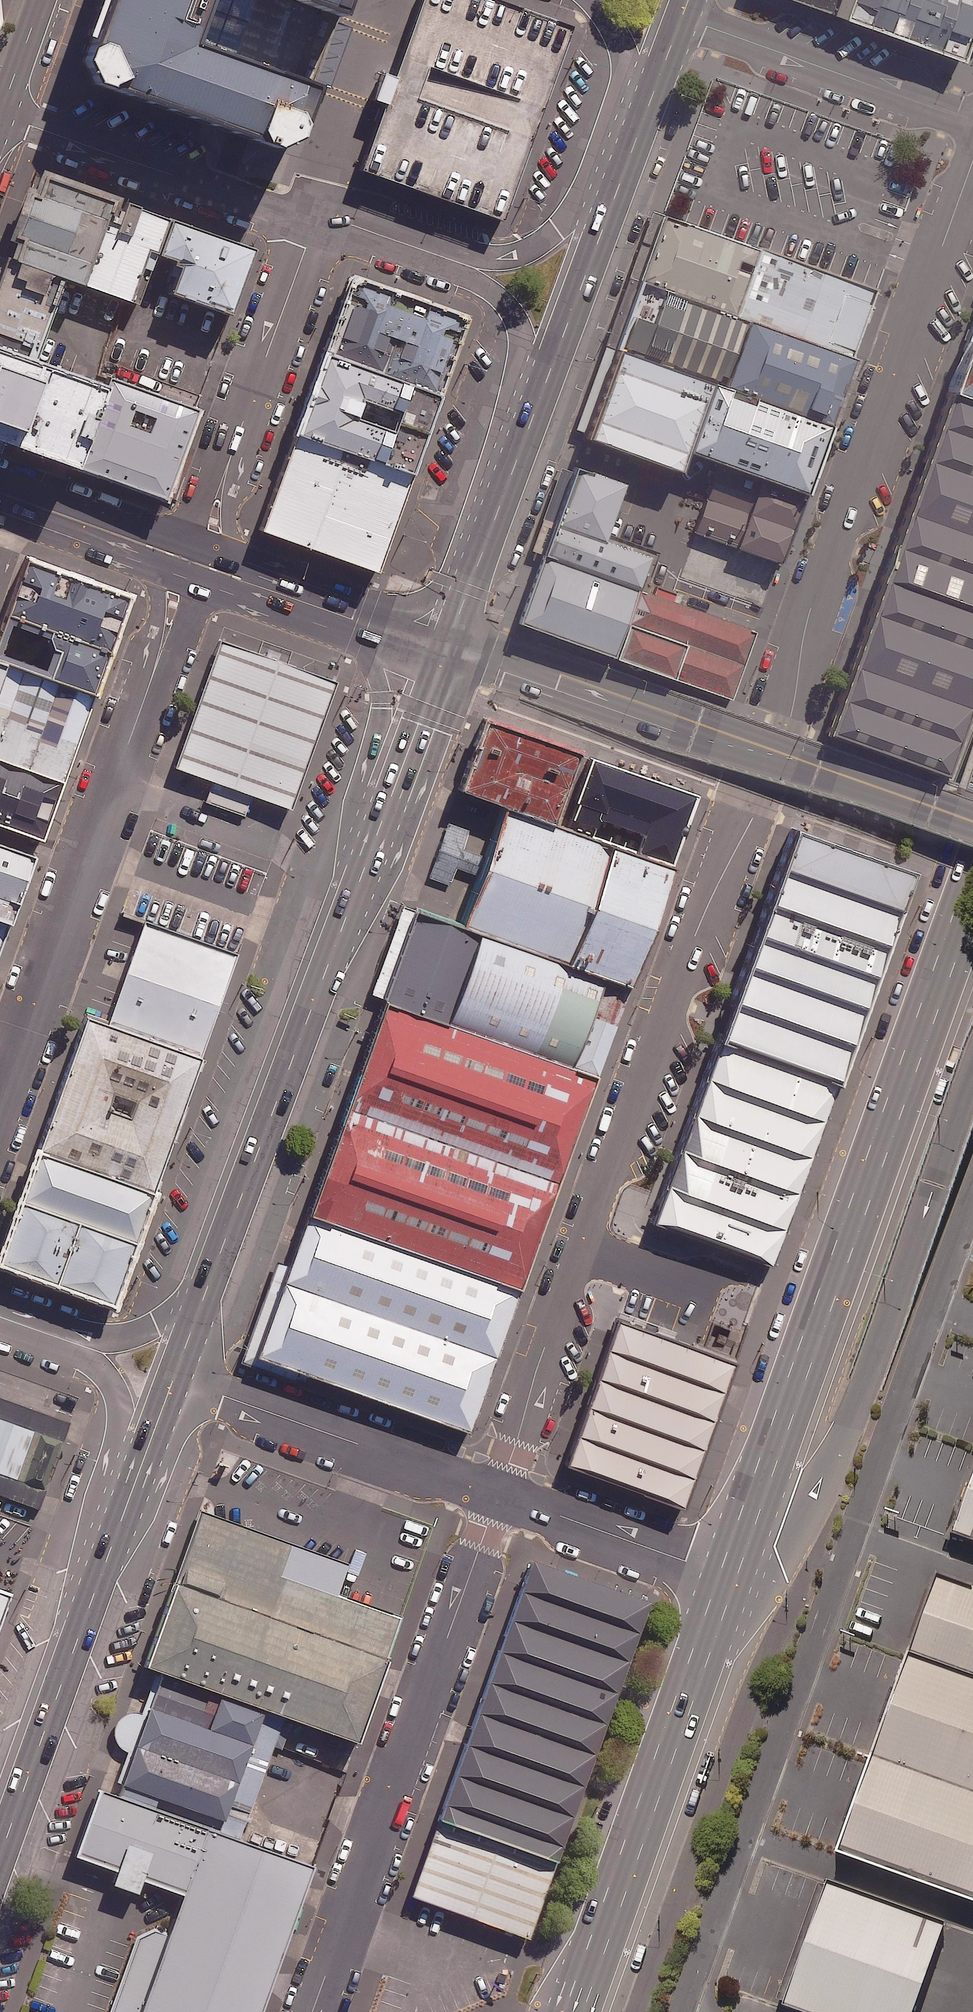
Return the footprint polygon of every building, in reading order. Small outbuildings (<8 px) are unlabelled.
[(62,88),(268,157),(290,90),(170,49),(187,0),(92,0),(62,88)] [(317,20),(324,0),(257,0),(317,20)] [(490,0),(421,0),(393,78),(380,74),(370,100),(383,105),(360,171),(500,221),(569,29),(490,0)] [(962,60),(972,27),(972,0),(797,0),(962,60)] [(166,214),(39,168),(7,254),(135,301),(154,250),(166,214)] [(252,244),(166,214),(154,250),(169,255),(168,260),(174,262),(165,289),(228,311),(252,244)] [(641,281),(735,314),(760,247),(665,214),(641,281)] [(746,318),(853,356),(877,289),(760,247),(735,314),(746,318)] [(7,254),(0,273),(0,333),(33,345),(60,273),(7,254)] [(463,312),(358,273),(330,350),(434,388),(463,312)] [(641,281),(619,345),(722,383),(746,318),(735,314),(641,281)] [(746,318),(722,383),(834,424),(858,358),(853,356),(746,318)] [(950,385),(972,393),(972,325),(950,385)] [(0,343),(0,438),(67,462),(97,378),(0,343)] [(713,381),(619,345),(585,435),(681,470),(689,450),(713,381)] [(434,388),(330,350),(300,431),(408,471),(438,390),(434,388)] [(198,402),(104,368),(69,466),(163,500),(198,402)] [(722,383),(713,381),(689,450),(720,461),(808,492),(834,424),(722,383)] [(972,709),(972,393),(950,385),(823,732),(948,778),(972,709)] [(373,566),(408,471),(300,431),(265,526),(373,566)] [(783,563),(808,492),(720,461),(695,532),(783,563)] [(542,554),(639,589),(651,555),(605,538),(625,482),(574,464),(542,554)] [(760,606),(774,572),(696,541),(682,575),(760,606)] [(639,589),(542,554),(517,622),(614,657),(639,589)] [(93,687),(128,589),(31,555),(0,640),(0,654),(93,687)] [(639,589),(614,657),(732,699),(756,631),(639,589)] [(335,681),(218,640),(173,766),(212,780),(204,802),(244,816),(251,796),(289,809),(335,681)] [(61,775),(93,687),(0,654),(0,753),(61,775)] [(577,750),(483,718),(458,790),(500,804),(551,823),(577,750)] [(61,775),(0,753),(0,813),(42,828),(61,775)] [(695,795),(591,760),(567,829),(594,839),(601,818),(644,833),(637,855),(669,867),(695,795)] [(500,804),(462,926),(479,932),(629,986),(669,867),(637,855),(594,839),(567,829),(551,823),(500,804)] [(770,1267),(912,871),(794,828),(652,1224),(770,1267)] [(21,919),(47,848),(0,831),(0,911),(21,919)] [(383,1000),(446,1022),(479,932),(462,926),(416,910),(383,1000)] [(4,967),(21,919),(0,911),(0,966),(4,967)] [(237,949),(143,917),(107,1020),(200,1053),(237,949)] [(629,986),(479,932),(446,1022),(597,1077),(629,986)] [(446,1022),(383,1000),(305,1214),(520,1290),(597,1077),(446,1022)] [(154,1185),(200,1053),(107,1020),(86,1012),(37,1143),(154,1185)] [(37,1143),(0,1248),(0,1260),(112,1300),(154,1185),(37,1143)] [(520,1290),(305,1214),(254,1357),(469,1433),(520,1290)] [(684,1505),(737,1359),(618,1316),(565,1462),(684,1505)] [(0,1398),(0,1497),(39,1510),(70,1423),(0,1398)] [(945,1539),(972,1549),(972,1457),(945,1539)] [(349,1563),(199,1510),(143,1666),(155,1671),(285,1718),(357,1744),(401,1617),(337,1594),(349,1563)] [(528,1940),(650,1602),(532,1560),(411,1897),(528,1940)] [(937,1575),(836,1855),(972,1904),(972,1588),(937,1575)] [(155,1671),(117,1782),(224,1821),(226,1815),(250,1824),(258,1804),(254,1802),(285,1718),(155,1671)] [(182,1896),(206,1827),(98,1788),(72,1857),(82,1860),(179,1895),(182,1896)] [(206,1827),(182,1896),(168,1934),(154,1928),(137,1936),(110,2011),(261,2011),(313,1865),(206,1827)] [(947,1925),(829,1883),(783,2009),(791,2011),(916,2011),(947,1925)]
